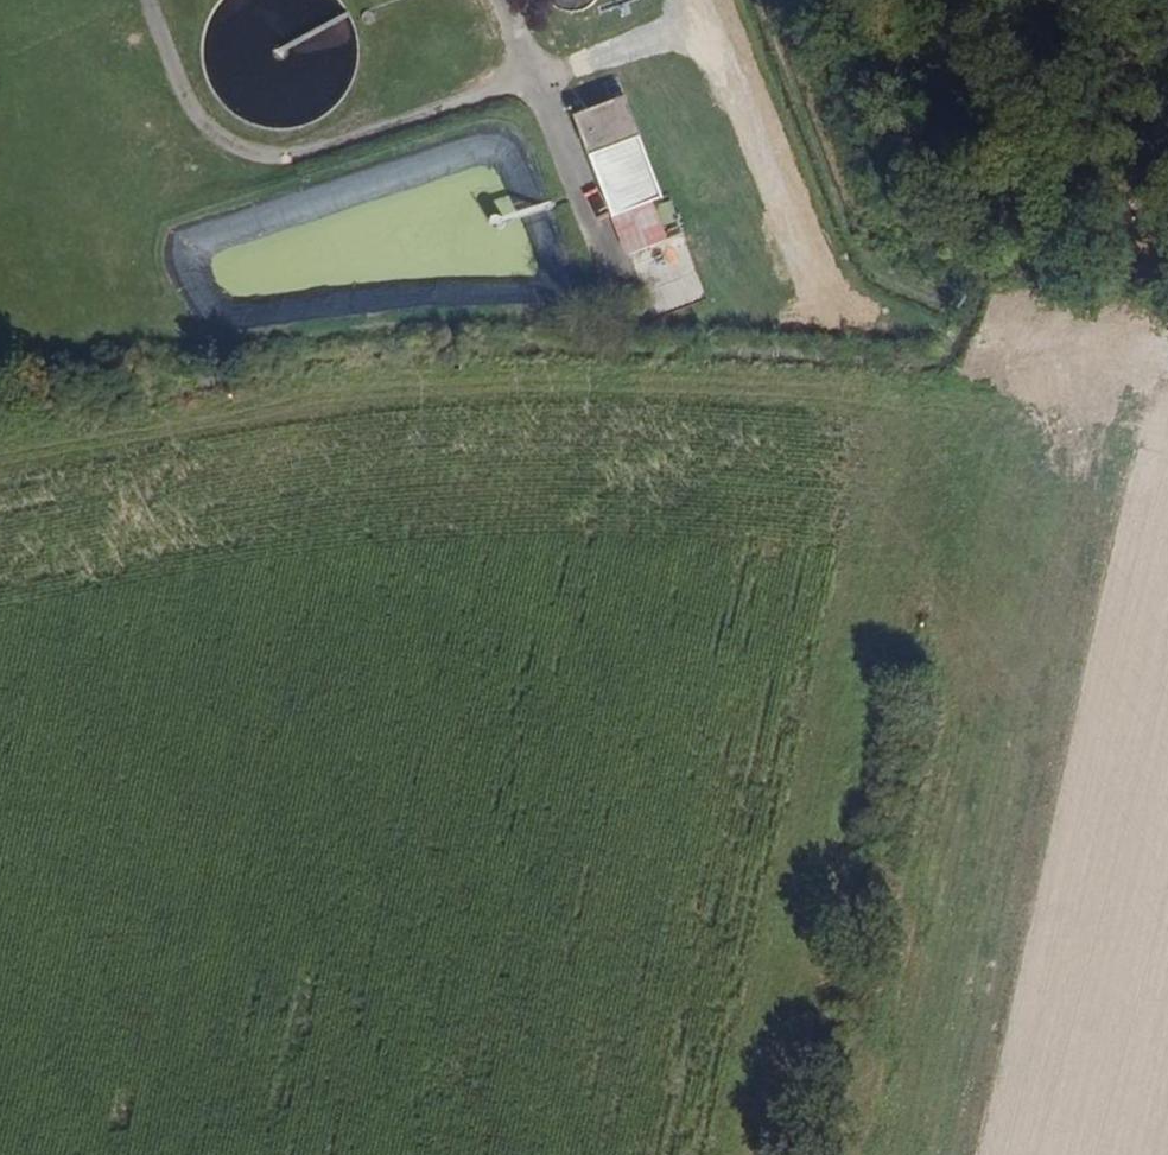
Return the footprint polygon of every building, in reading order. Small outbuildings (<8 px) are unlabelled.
[(580,126),(630,107),(615,69),(565,88),(580,126)] [(618,232),(675,213),(658,168),(602,189),(618,232)] [(644,263),(663,311),(701,296),(682,248),(644,263)]
